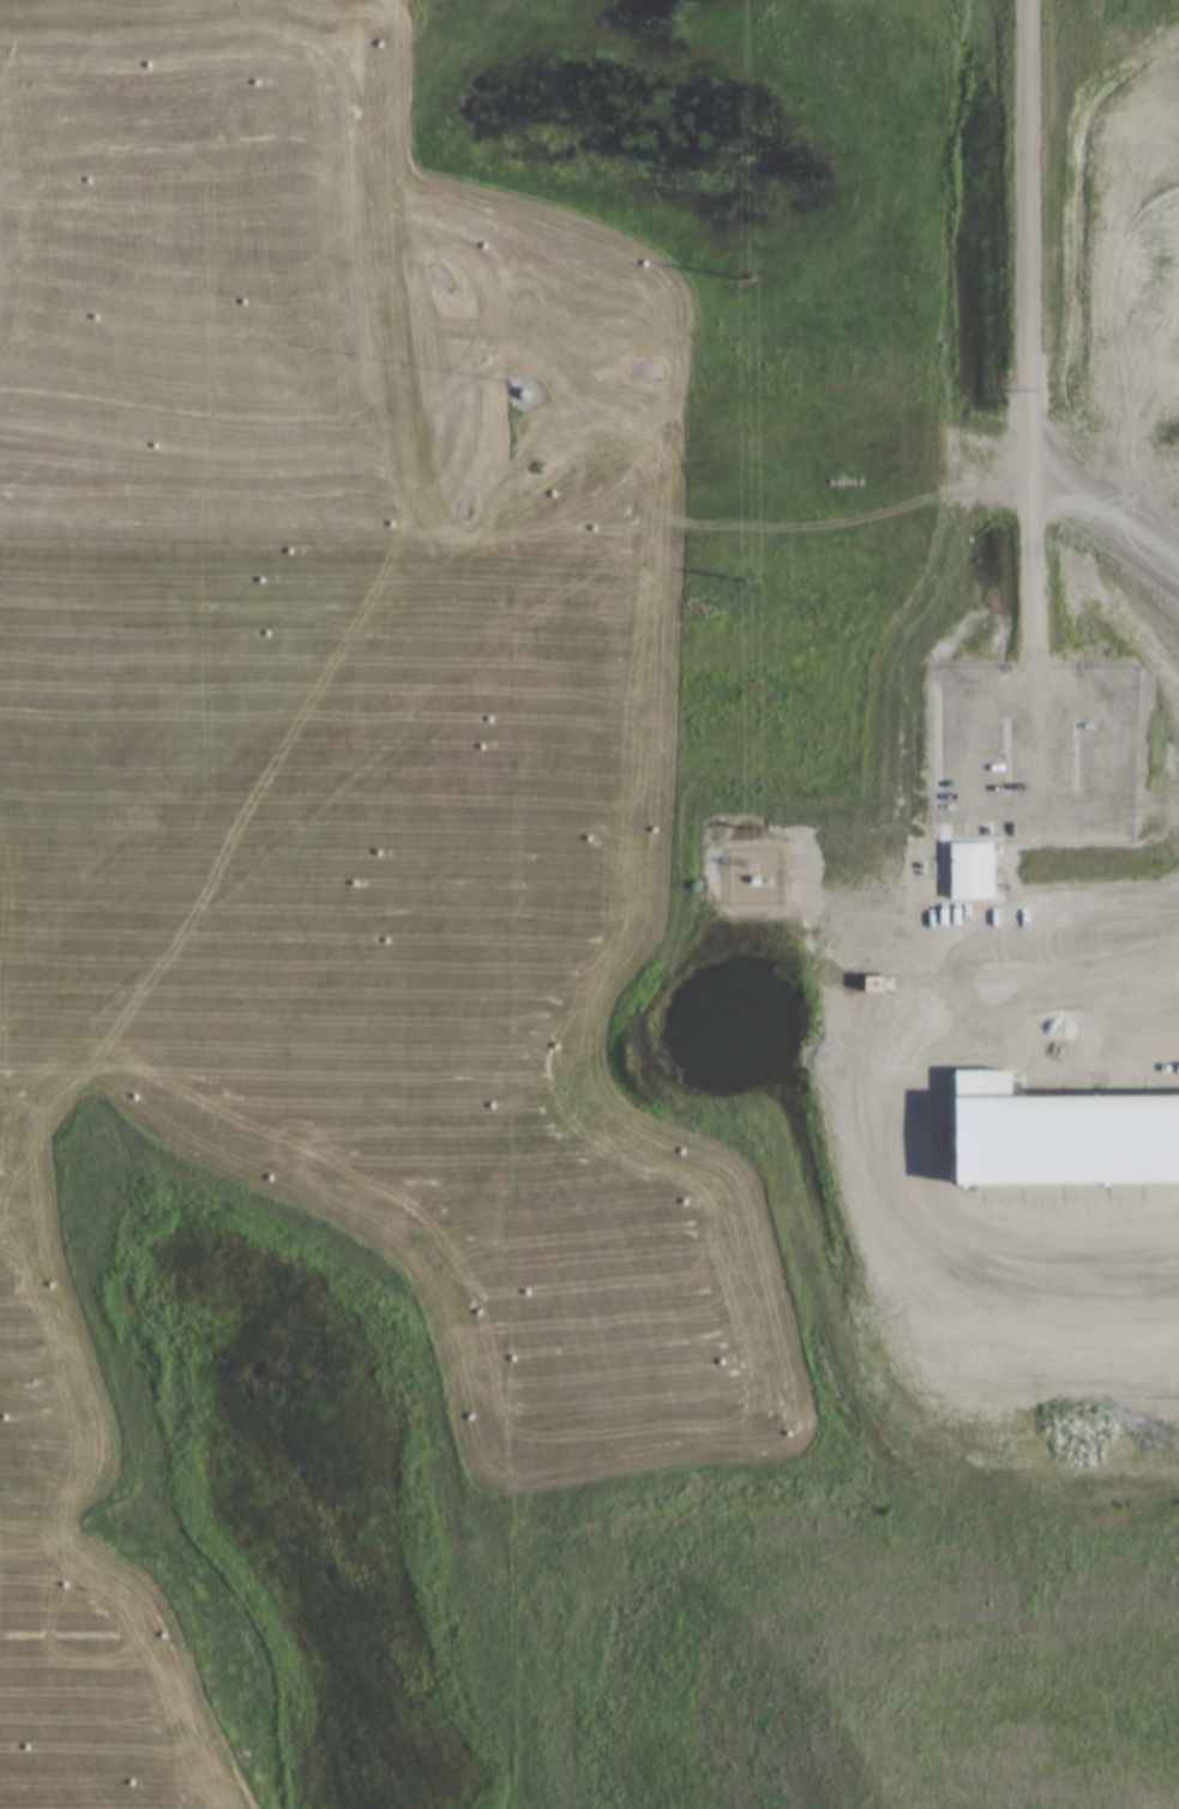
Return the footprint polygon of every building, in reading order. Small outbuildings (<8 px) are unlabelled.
[(952,843),(997,843),(997,900),(952,900),(952,878),(952,843)] [(1015,1096),(1178,1096),(1178,1183),(958,1183),(958,1072),(1015,1071),(1015,1096)]
